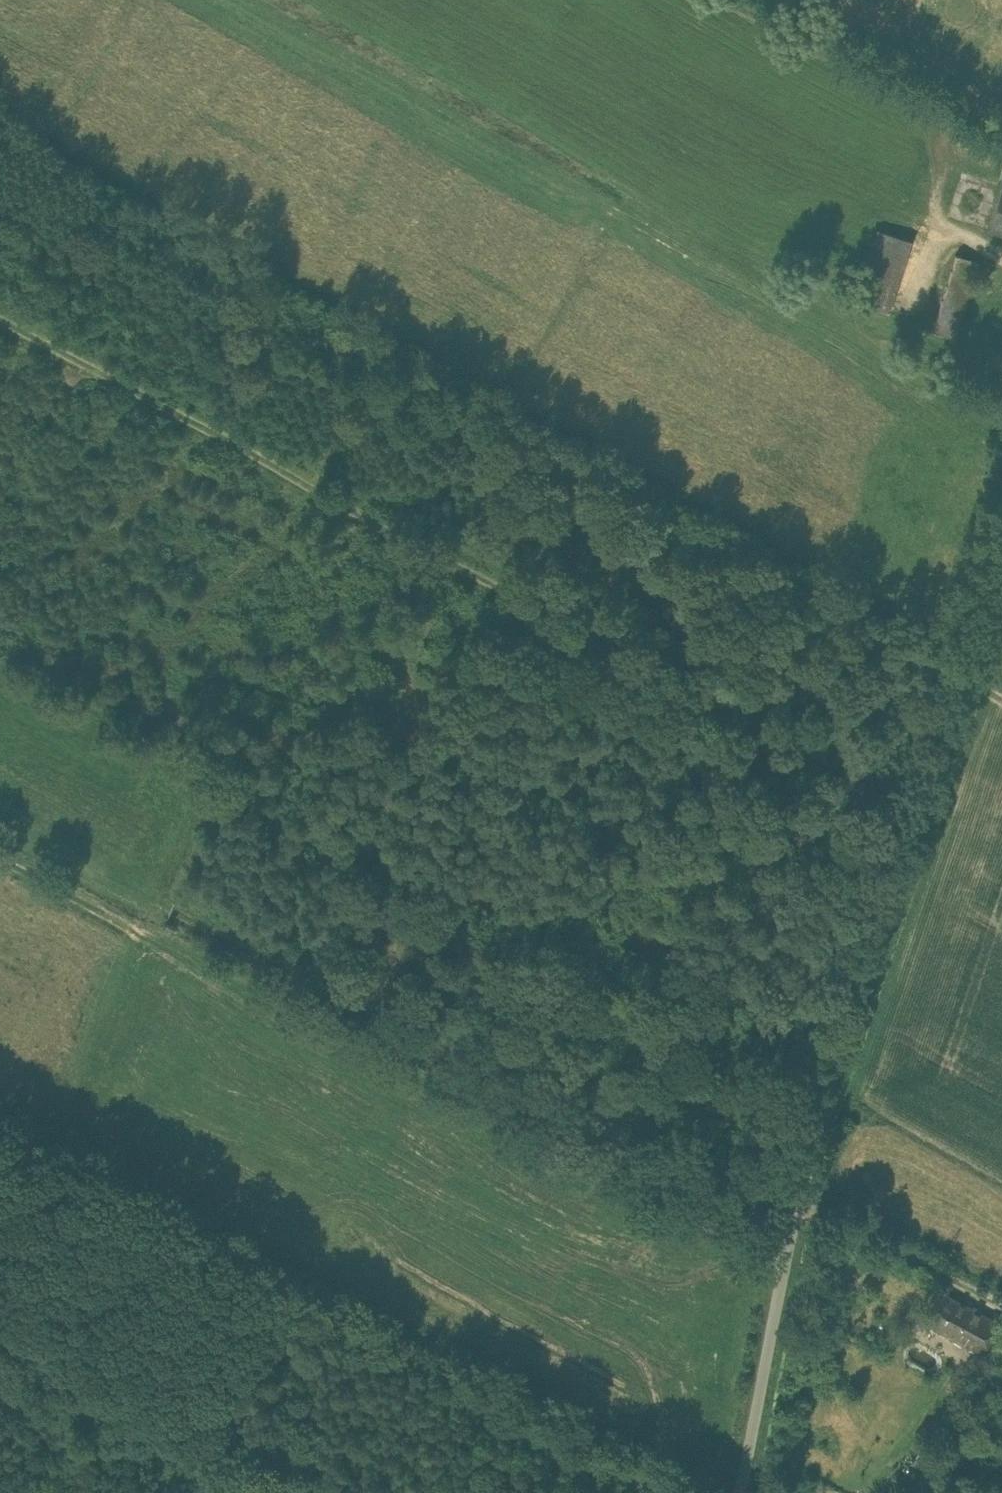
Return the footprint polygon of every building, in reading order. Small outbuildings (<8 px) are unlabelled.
[(878,229),(855,301),(889,312),(912,240),(878,229)] [(957,255),(933,331),(955,338),(979,262),(957,255)] [(999,1322),(942,1291),(926,1321),(982,1352),(999,1322)]
